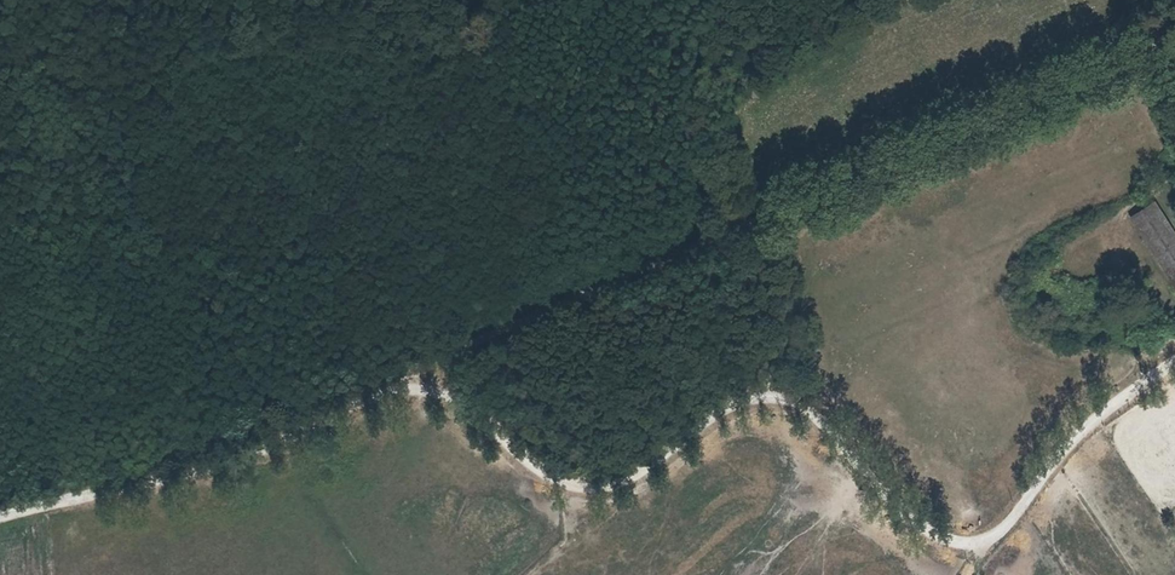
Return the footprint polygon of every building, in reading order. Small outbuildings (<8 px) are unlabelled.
[(1157,217),(1135,231),(1174,297),(1174,248),(1157,217)]
